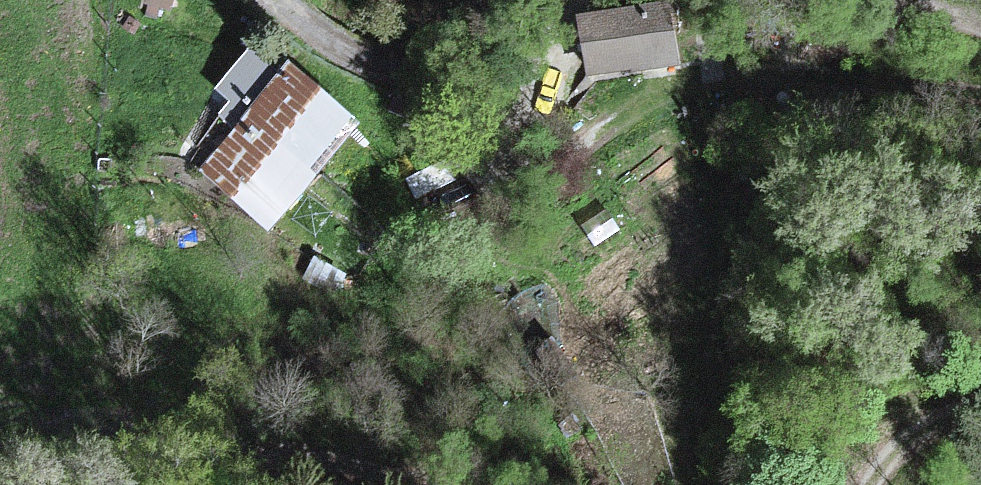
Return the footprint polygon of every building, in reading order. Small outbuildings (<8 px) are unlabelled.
[(173,0),(145,0),(144,5),(170,11),(173,0)] [(677,64),(668,1),(576,14),(585,76),(677,64)] [(246,103),(275,72),(251,50),(222,81),(246,103)] [(364,121),(287,59),(196,171),(273,233),(364,121)]
